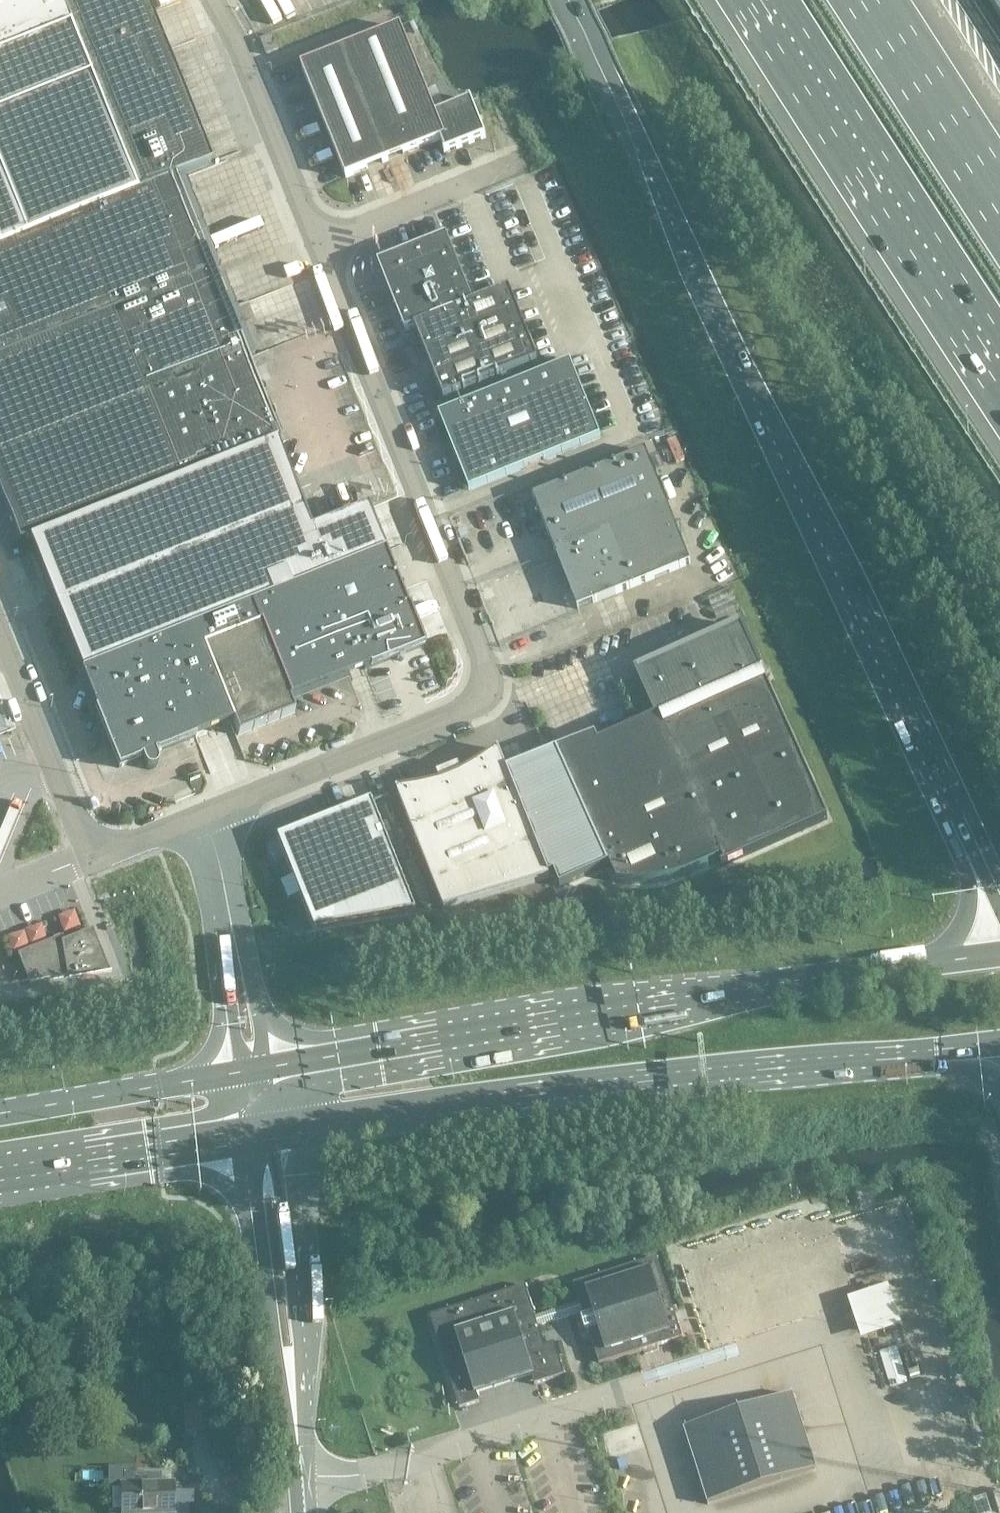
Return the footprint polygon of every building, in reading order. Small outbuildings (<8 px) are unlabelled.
[(234,328),(174,179),(211,163),(146,0),(0,0),(0,421),(234,328)] [(401,27),(302,67),(346,178),(385,162),(441,140),(446,152),(445,153),(445,154),(451,151),(486,138),(472,102),(437,116),(401,27)] [(267,55),(279,50),(273,35),(261,40),(267,55)] [(445,239),(407,254),(380,265),(406,332),(415,329),(444,400),(538,363),(510,291),(472,306),(445,239)] [(0,421),(0,498),(10,523),(18,544),(28,540),(276,441),(279,440),(262,398),(264,397),(266,394),(265,391),(263,389),(261,388),(258,388),(255,382),(246,359),(239,342),(234,328),(0,421)] [(600,438),(570,364),(439,416),(469,491),(600,438)] [(276,441),(28,540),(44,579),(52,599),(54,604),(81,673),(93,703),(119,768),(141,759),(144,767),(148,770),(153,770),(157,766),(158,761),(155,754),(233,723),(238,736),(295,713),(289,700),(422,647),(367,507),(318,526),(311,529),(301,502),(300,500),(276,442),(276,441)] [(645,452),(533,497),(578,610),(691,564),(645,452)] [(9,551),(14,563),(32,555),(27,543),(9,551)] [(599,743),(596,736),(557,751),(608,865),(610,865),(618,883),(626,884),(630,884),(635,884),(645,883),(650,883),(659,882),(668,880),(678,877),(687,874),(691,872),(721,858),(724,866),(828,820),(766,683),(761,685),(756,676),(763,673),(742,626),(637,674),(657,717),(599,743)] [(397,791),(397,794),(398,794),(444,910),(550,879),(548,874),(507,770),(500,753),(501,752),(499,751),(491,757),(485,760),(480,764),(474,768),(462,775),(459,767),(437,776),(440,783),(431,786),(417,788),(411,790),(397,791)] [(557,751),(507,770),(548,874),(555,872),(560,884),(608,865),(557,751)] [(416,912),(372,801),(317,823),(304,818),(299,831),(279,838),(315,929),(416,912)] [(102,953),(93,931),(63,943),(64,944),(24,960),(33,984),(91,974),(94,973),(96,972),(98,971),(100,969),(101,967),(102,965),(103,963),(103,960),(103,958),(103,956),(102,954),(102,953)] [(575,1284),(585,1318),(582,1319),(586,1332),(589,1331),(600,1364),(683,1338),(658,1258),(575,1284)] [(867,1337),(907,1323),(893,1283),(853,1296),(867,1337)] [(526,1286),(431,1316),(460,1409),(480,1402),(478,1395),(533,1378),(535,1385),(565,1375),(555,1343),(545,1346),(526,1286)] [(904,1344),(884,1348),(893,1384),(912,1380),(904,1344)] [(817,1470),(794,1395),(793,1395),(685,1429),(709,1505),(817,1470)] [(175,1482),(162,1482),(161,1474),(148,1474),(148,1483),(120,1483),(120,1512),(175,1512),(175,1482)] [(986,1497),(974,1501),(979,1512),(991,1512),(986,1497)]
